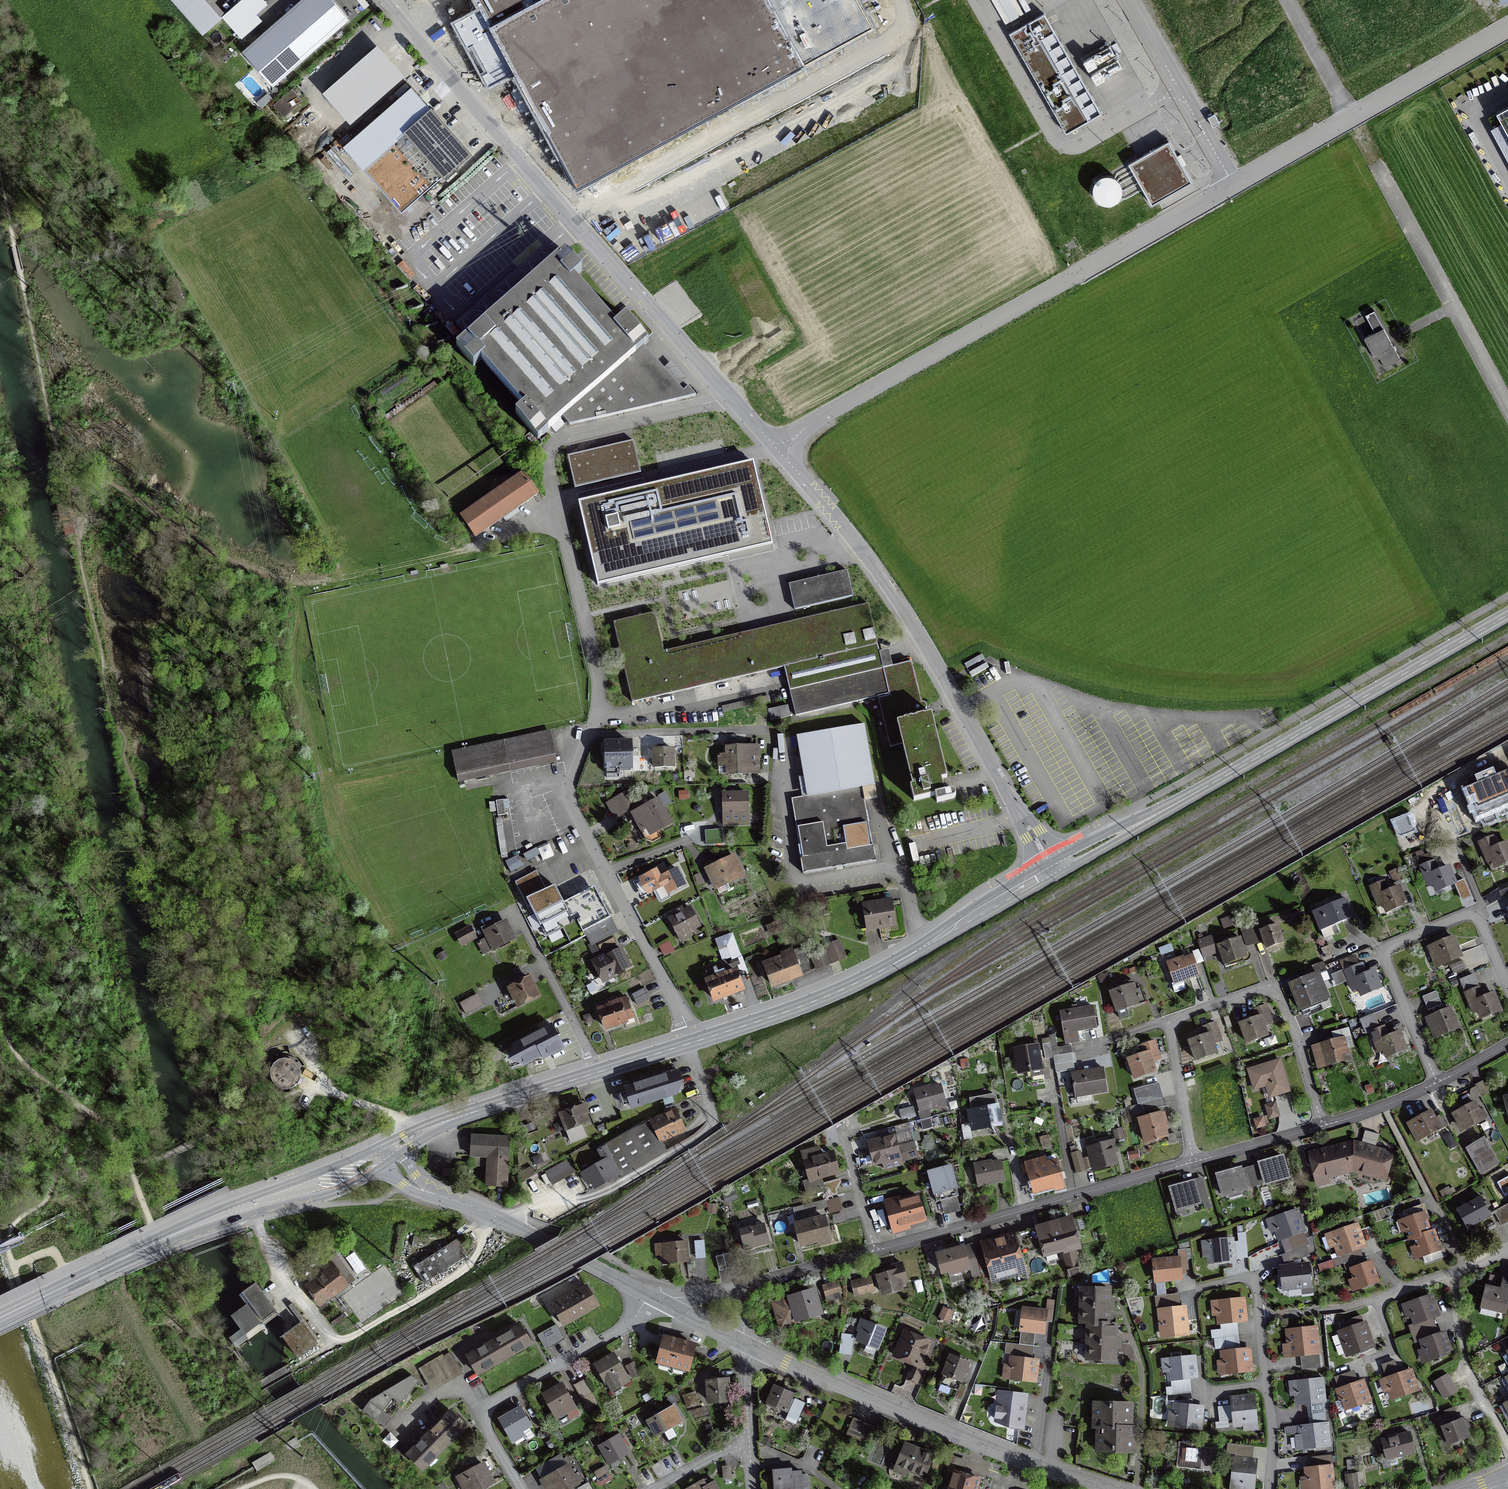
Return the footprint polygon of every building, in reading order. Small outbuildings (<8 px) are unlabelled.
[(202,34),(223,16),(221,15),(223,13),(211,0),(172,0),(202,34)] [(223,13),(221,15),(223,16),(242,38),(263,19),(257,13),(268,3),(266,0),(238,0),(223,13)] [(334,0),(308,0),(246,54),(270,82),(347,15),(334,0)] [(1101,114),(1044,12),(1008,33),(1066,133),(1101,114)] [(396,73),(377,50),(330,90),(350,113),(396,73)] [(343,147),(400,213),(468,153),(410,88),(343,147)] [(273,97),(268,92),(257,101),(262,107),(273,97)] [(1495,114),(1507,138),(1507,107),(1495,114)] [(1208,117),(1213,127),(1220,123),(1215,114),(1208,117)] [(1190,176),(1168,141),(1129,164),(1151,200),(1190,176)] [(1111,205),(1116,202),(1120,197),(1121,192),(1120,186),(1118,181),(1113,178),(1108,176),(1102,177),(1097,180),(1094,184),(1092,190),(1093,195),(1096,200),(1100,204),(1106,205),(1111,205)] [(562,419),(568,426),(695,396),(687,388),(683,392),(643,347),(648,343),(637,331),(625,317),(615,326),(573,278),(581,271),(564,252),(455,347),(473,367),(480,360),(522,408),(515,415),(537,440),(562,419)] [(1374,333),(1363,339),(1375,360),(1379,358),(1384,368),(1399,360),(1373,311),(1365,316),(1374,333)] [(772,545),(753,461),(579,502),(598,586),(726,556),(772,545)] [(496,492),(462,516),(476,536),(506,515),(537,494),(520,469),(493,488),(496,492)] [(58,507),(60,521),(75,518),(73,504),(58,507)] [(852,597),(846,571),(788,585),(791,598),(794,611),(852,597)] [(896,724),(924,716),(923,716),(921,716),(920,712),(925,710),(926,708),(926,706),(924,703),(921,703),(910,662),(883,669),(877,645),(867,604),(783,624),(663,652),(654,613),(612,623),(631,703),(783,667),(787,682),(795,716),(877,697),(889,748),(902,745),(896,724)] [(963,663),(966,668),(985,657),(982,653),(963,663)] [(968,673),(971,678),(990,667),(987,663),(968,673)] [(767,710),(770,721),(789,717),(787,706),(767,710)] [(931,714),(924,716),(896,724),(902,745),(912,786),(909,787),(913,801),(934,796),(936,803),(953,799),(954,797),(955,795),(954,792),(952,791),(944,793),(942,786),(941,780),(947,779),(931,714)] [(874,786),(864,725),(796,737),(806,797),(791,799),(801,858),(800,858),(802,874),(875,861),(873,846),(872,846),(862,788),(874,786)] [(451,751),(458,782),(555,761),(558,760),(551,729),(451,751)] [(631,757),(630,745),(603,746),(604,769),(631,768),(631,757)] [(757,774),(757,747),(727,748),(727,775),(757,774)] [(672,750),(653,750),(654,768),(672,767),(672,750)] [(646,756),(631,757),(631,768),(631,772),(647,771),(646,756)] [(1464,789),(1468,799),(1474,797),(1477,804),(1472,806),(1477,819),(1507,806),(1507,772),(1487,780),(1464,789)] [(618,814),(637,803),(629,789),(610,800),(618,814)] [(747,813),(747,794),(722,795),(723,814),(730,814),(730,813),(747,813)] [(649,824),(653,832),(670,822),(656,797),(631,810),(641,828),(649,824)] [(497,816),(505,815),(502,800),(495,801),(497,816)] [(1408,815),(1394,821),(1399,833),(1410,828),(1413,826),(1408,815)] [(1488,839),(1479,843),(1483,853),(1489,851),(1496,867),(1507,862),(1507,848),(1506,843),(1495,847),(1495,846),(1491,848),(1488,839)] [(1418,859),(1420,866),(1429,862),(1432,861),(1430,854),(1418,859)] [(726,882),(741,875),(733,858),(714,866),(713,864),(705,867),(715,888),(718,894),(729,889),(726,882)] [(1434,883),(1437,891),(1454,884),(1447,866),(1437,871),(1436,869),(1435,870),(1433,871),(1429,862),(1420,866),(1428,886),(1434,883)] [(655,869),(645,875),(654,891),(663,886),(668,894),(684,886),(676,869),(666,874),(662,867),(655,870),(655,869)] [(583,931),(578,933),(562,902),(553,884),(546,888),(537,871),(513,883),(526,907),(530,915),(533,913),(544,934),(561,925),(570,944),(586,936),(583,931)] [(1399,872),(1392,875),(1396,885),(1404,882),(1399,872)] [(1472,896),(1464,878),(1455,882),(1463,900),(1472,896)] [(1374,898),(1378,908),(1384,905),(1387,912),(1404,905),(1397,888),(1387,892),(1386,891),(1383,892),(1379,883),(1370,887),(1374,898)] [(1498,888),(1501,896),(1507,893),(1507,884),(1498,888)] [(593,886),(562,902),(578,933),(583,931),(609,918),(593,886)] [(866,919),(867,929),(892,925),(890,911),(892,911),(890,901),(866,905),(868,917),(867,917),(866,919)] [(1342,901),(1313,913),(1323,938),(1338,932),(1335,924),(1341,921),(1342,923),(1349,921),(1349,918),(1342,901)] [(677,916),(669,920),(680,941),(690,936),(688,931),(699,925),(690,909),(684,912),(682,909),(675,913),(677,916)] [(609,918),(583,931),(586,936),(591,945),(596,942),(601,951),(614,944),(610,935),(616,932),(609,918)] [(496,927),(493,922),(480,929),(483,934),(485,933),(488,938),(478,944),(483,954),(512,939),(504,923),(496,927)] [(780,932),(777,922),(768,926),(771,935),(780,932)] [(1282,942),(1277,926),(1260,931),(1266,948),(1282,942)] [(1256,927),(1249,930),(1254,944),(1261,942),(1256,927)] [(469,929),(456,936),(461,945),(474,938),(469,929)] [(1241,932),(1246,947),(1254,944),(1249,930),(1241,932)] [(1226,943),(1217,946),(1225,968),(1236,964),(1235,961),(1246,957),(1239,939),(1232,941),(1231,937),(1225,939),(1226,943)] [(1211,938),(1198,942),(1203,957),(1216,953),(1211,938)] [(1460,957),(1452,938),(1428,948),(1431,957),(1436,955),(1440,965),(1460,957)] [(826,950),(831,964),(845,958),(840,944),(826,950)] [(1328,947),(1321,949),(1325,958),(1331,955),(1328,947)] [(765,968),(772,986),(810,972),(801,948),(790,952),(792,958),(765,968)] [(614,976),(613,975),(629,967),(620,950),(605,958),(604,956),(592,962),(602,982),(614,976)] [(810,956),(815,970),(830,964),(824,950),(810,956)] [(1175,961),(1166,964),(1173,983),(1199,975),(1192,957),(1176,962),(1175,961)] [(1361,996),(1379,989),(1372,971),(1361,976),(1361,975),(1357,976),(1353,968),(1357,966),(1353,958),(1341,963),(1353,991),(1358,989),(1361,996)] [(1449,966),(1452,973),(1464,968),(1462,961),(1449,966)] [(1325,968),(1323,962),(1310,966),(1313,973),(1325,968)] [(707,982),(714,1000),(742,990),(735,971),(726,975),(725,972),(722,973),(723,976),(707,982)] [(1317,974),(1290,985),(1301,1012),(1320,1005),(1322,1009),(1330,1006),(1326,998),(1327,997),(1325,991),(1324,991),(1317,974)] [(1482,997),(1473,976),(1460,981),(1473,1013),(1479,1011),(1482,1018),(1499,1011),(1492,994),(1481,998),(1481,997),(1482,997)] [(518,1006),(537,996),(528,979),(520,984),(518,981),(508,987),(518,1006)] [(1122,985),(1123,987),(1110,992),(1119,1019),(1128,1016),(1126,1009),(1145,1002),(1140,989),(1135,991),(1132,981),(1125,983),(1125,984),(1122,985)] [(634,999),(637,1006),(649,1000),(644,989),(638,992),(640,996),(634,999)] [(1435,992),(1422,997),(1427,1011),(1441,1005),(1435,992)] [(474,996),(459,1004),(465,1015),(480,1007),(474,996)] [(599,1011),(605,1029),(625,1022),(626,1025),(634,1023),(626,998),(617,1001),(616,999),(608,1001),(610,1007),(599,1011)] [(1270,1021),(1265,1006),(1254,1010),(1256,1018),(1240,1024),(1246,1043),(1266,1036),(1262,1024),(1270,1021)] [(1076,1032),(1095,1028),(1092,1007),(1060,1013),(1065,1044),(1078,1042),(1076,1032)] [(1426,1019),(1434,1037),(1457,1028),(1449,1009),(1426,1019)] [(1379,1029),(1376,1022),(1373,1015),(1359,1020),(1362,1028),(1365,1034),(1370,1032),(1379,1029)] [(521,1069),(564,1046),(551,1022),(508,1044),(521,1069)] [(1205,1035),(1189,1041),(1196,1061),(1215,1054),(1211,1041),(1219,1038),(1214,1023),(1203,1027),(1205,1035)] [(1383,1038),(1379,1029),(1370,1032),(1375,1043),(1380,1041),(1387,1057),(1404,1050),(1397,1033),(1387,1037),(1386,1036),(1383,1038)] [(1041,1040),(1045,1060),(1052,1058),(1048,1038),(1041,1040)] [(1343,1038),(1319,1045),(1325,1065),(1348,1058),(1343,1038)] [(1142,1045),(1144,1053),(1127,1059),(1134,1079),(1154,1072),(1150,1059),(1158,1057),(1153,1041),(1142,1045)] [(1042,1075),(1037,1046),(1014,1050),(1018,1074),(1031,1071),(1032,1077),(1042,1075)] [(1057,1056),(1071,1053),(1070,1046),(1056,1048),(1057,1056)] [(1054,1067),(1073,1064),(1072,1054),(1052,1057),(1054,1067)] [(282,1060),(277,1062),(272,1066),(270,1072),(270,1078),(272,1083),(276,1087),(281,1090),(287,1090),(293,1088),(297,1084),(299,1078),(300,1072),(298,1067),(294,1063),(288,1060),(282,1060)] [(1266,1099),(1288,1092),(1279,1060),(1248,1070),(1254,1089),(1262,1087),(1266,1099)] [(1106,1092),(1102,1069),(1071,1074),(1075,1097),(1106,1092)] [(624,1088),(630,1107),(677,1092),(671,1073),(624,1088)] [(1475,1085),(1481,1097),(1488,1093),(1482,1082),(1475,1085)] [(1146,1102),(1161,1098),(1157,1084),(1142,1088),(1146,1102)] [(923,1091),(923,1089),(914,1091),(919,1112),(917,1112),(919,1119),(930,1117),(928,1109),(945,1105),(940,1086),(923,1091)] [(1473,1089),(1468,1092),(1472,1099),(1477,1096),(1473,1089)] [(303,1090),(295,1107),(301,1110),(306,1112),(314,1096),(303,1090)] [(970,1123),(971,1123),(972,1130),(1001,1125),(999,1116),(1004,1115),(1003,1110),(1002,1101),(1000,1099),(996,1100),(996,1096),(992,1094),(968,1099),(971,1111),(968,1111),(970,1123)] [(1164,1106),(1161,1098),(1146,1102),(1142,1103),(1144,1112),(1164,1106)] [(1482,1121),(1473,1103),(1453,1114),(1461,1129),(1465,1130),(1482,1121)] [(1273,1105),(1263,1108),(1267,1121),(1277,1118),(1273,1105)] [(586,1123),(580,1106),(560,1114),(566,1130),(586,1123)] [(912,1108),(899,1111),(901,1120),(914,1116),(912,1108)] [(1433,1119),(1429,1111),(1407,1124),(1412,1132),(1415,1130),(1420,1139),(1439,1129),(1439,1130),(1445,1127),(1439,1115),(1433,1119)] [(653,1121),(650,1116),(597,1147),(603,1161),(581,1173),(588,1184),(590,1183),(591,1182),(595,1189),(619,1175),(620,1178),(666,1152),(661,1141),(680,1132),(675,1122),(671,1112),(653,1121)] [(1159,1114),(1138,1119),(1145,1142),(1166,1137),(1163,1128),(1167,1127),(1163,1113),(1159,1114)] [(217,1120),(205,1125),(209,1132),(213,1130),(216,1128),(215,1126),(219,1124),(217,1120)] [(1121,1130),(1114,1132),(1117,1143),(1124,1141),(1121,1130)] [(1167,1136),(1169,1143),(1176,1141),(1174,1134),(1167,1136)] [(508,1138),(471,1137),(470,1157),(487,1157),(485,1186),(506,1187),(508,1138)] [(893,1137),(868,1143),(874,1164),(884,1161),(886,1159),(897,1156),(898,1157),(899,1157),(893,1137)] [(1484,1140),(1467,1150),(1480,1174),(1498,1164),(1484,1140)] [(1084,1143),(1092,1169),(1116,1162),(1113,1150),(1116,1149),(1114,1142),(1094,1147),(1092,1141),(1084,1143)] [(904,1145),(907,1160),(917,1157),(913,1143),(904,1145)] [(1384,1180),(1391,1154),(1353,1143),(1309,1155),(1316,1180),(1350,1171),(1356,1172),(1384,1180)] [(821,1178),(837,1173),(832,1153),(815,1157),(813,1150),(801,1153),(809,1180),(802,1182),(803,1187),(804,1187),(807,1198),(825,1193),(821,1178)] [(1079,1152),(1071,1154),(1076,1173),(1084,1171),(1079,1152)] [(1029,1173),(1034,1191),(1063,1183),(1056,1161),(1047,1164),(1045,1158),(1024,1164),(1027,1173),(1029,1173)] [(1283,1158),(1258,1165),(1264,1184),(1288,1177),(1283,1158)] [(574,1172),(566,1159),(542,1174),(549,1186),(574,1172)] [(983,1164),(974,1165),(978,1186),(1004,1181),(1000,1162),(983,1165),(983,1164)] [(928,1173),(936,1202),(958,1196),(950,1167),(928,1173)] [(1246,1189),(1241,1170),(1216,1176),(1222,1196),(1246,1189)] [(1199,1203),(1194,1183),(1170,1189),(1175,1209),(1199,1203)] [(1451,1194),(1448,1190),(1441,1194),(1443,1198),(1451,1194)] [(1491,1216),(1480,1196),(1455,1210),(1465,1226),(1474,1221),(1476,1224),(1491,1216)] [(838,1198),(825,1201),(829,1214),(842,1211),(838,1198)] [(886,1207),(893,1234),(904,1231),(902,1225),(923,1219),(918,1198),(886,1207)] [(806,1206),(807,1212),(819,1209),(817,1203),(806,1206)] [(1495,1211),(1502,1224),(1506,1222),(1507,1221),(1507,1204),(1495,1211)] [(1404,1212),(1406,1219),(1397,1222),(1396,1224),(1399,1233),(1406,1231),(1409,1239),(1413,1238),(1419,1257),(1439,1250),(1438,1246),(1433,1231),(1429,1232),(1424,1216),(1423,1213),(1412,1217),(1410,1210),(1404,1212)] [(1272,1220),(1279,1239),(1303,1231),(1296,1211),(1272,1220)] [(823,1218),(795,1225),(800,1245),(829,1238),(823,1218)] [(1079,1271),(1073,1250),(1078,1248),(1070,1220),(1037,1229),(1044,1255),(1062,1250),(1066,1265),(1066,1266),(1067,1266),(1069,1274),(1079,1271)] [(739,1232),(744,1249),(768,1243),(763,1225),(739,1232)] [(1362,1246),(1356,1227),(1332,1235),(1339,1254),(1362,1246)] [(1022,1253),(1018,1254),(1013,1235),(982,1244),(990,1275),(1025,1265),(1022,1253)] [(1301,1248),(1308,1246),(1305,1239),(1298,1241),(1301,1248)] [(467,1256),(457,1240),(419,1264),(429,1280),(467,1256)] [(1232,1260),(1230,1240),(1208,1242),(1210,1263),(1217,1262),(1220,1264),(1223,1261),(1232,1260)] [(704,1241),(695,1242),(696,1258),(705,1257),(704,1241)] [(661,1256),(662,1265),(687,1262),(685,1242),(662,1244),(663,1255),(661,1256)] [(969,1269),(963,1247),(935,1255),(940,1273),(947,1271),(950,1284),(962,1280),(960,1271),(969,1269)] [(714,1257),(717,1269),(733,1266),(730,1253),(714,1257)] [(972,1270),(979,1268),(975,1254),(968,1256),(972,1270)] [(317,1281),(307,1288),(319,1304),(349,1282),(331,1257),(327,1260),(319,1265),(325,1275),(322,1277),(320,1274),(314,1278),(317,1281)] [(1155,1282),(1180,1279),(1178,1259),(1153,1262),(1155,1282)] [(1287,1267),(1280,1268),(1282,1282),(1278,1286),(1287,1293),(1290,1289),(1310,1287),(1307,1265),(1297,1266),(1297,1265),(1288,1263),(1287,1267)] [(1350,1270),(1357,1289),(1377,1281),(1370,1263),(1350,1270)] [(906,1282),(901,1264),(887,1268),(888,1272),(877,1276),(882,1294),(901,1288),(899,1284),(906,1282)] [(873,1292),(870,1278),(851,1282),(854,1296),(873,1292)] [(838,1282),(822,1287),(828,1307),(843,1303),(838,1282)] [(255,1327),(276,1312),(255,1283),(238,1296),(245,1306),(231,1317),(241,1330),(244,1335),(255,1327)] [(1485,1288),(1480,1312),(1482,1314),(1493,1317),(1495,1315),(1497,1309),(1500,1307),(1506,1309),(1507,1300),(1507,1286),(1502,1284),(1501,1288),(1500,1292),(1485,1288)] [(586,1287),(551,1307),(562,1326),(597,1306),(586,1287)] [(1089,1323),(1089,1325),(1089,1343),(1088,1360),(1114,1360),(1115,1346),(1115,1343),(1115,1339),(1115,1327),(1108,1326),(1108,1325),(1108,1310),(1108,1307),(1108,1302),(1109,1290),(1083,1289),(1082,1306),(1082,1323),(1089,1323)] [(818,1313),(812,1292),(791,1298),(791,1299),(788,1297),(782,1299),(783,1303),(775,1305),(775,1304),(774,1304),(779,1320),(780,1321),(782,1322),(788,1320),(789,1326),(796,1324),(798,1320),(798,1319),(818,1313)] [(1415,1323),(1436,1316),(1429,1297),(1408,1304),(1415,1323)] [(1219,1323),(1244,1320),(1242,1300),(1217,1303),(1219,1323)] [(1165,1336),(1186,1334),(1183,1308),(1159,1311),(1161,1327),(1164,1326),(1165,1336)] [(947,1322),(951,1314),(942,1310),(939,1319),(947,1322)] [(1035,1332),(1043,1333),(1045,1312),(1023,1310),(1019,1345),(1033,1347),(1035,1332)] [(282,1338),(297,1358),(316,1344),(315,1342),(318,1340),(304,1321),(282,1338)] [(858,1330),(861,1331),(858,1341),(866,1344),(867,1342),(877,1346),(883,1331),(861,1322),(858,1330)] [(1415,1323),(1408,1326),(1414,1344),(1421,1341),(1415,1323)] [(1371,1347),(1363,1324),(1340,1332),(1348,1355),(1371,1347)] [(556,1325),(537,1336),(544,1349),(563,1338),(556,1325)] [(530,1344),(520,1326),(466,1357),(476,1375),(492,1366),(492,1367),(515,1354),(515,1353),(530,1344)] [(1315,1328),(1287,1331),(1290,1356),(1302,1355),(1304,1370),(1319,1368),(1318,1353),(1317,1353),(1315,1328)] [(913,1337),(905,1334),(897,1351),(904,1353),(903,1357),(910,1360),(909,1362),(916,1364),(911,1375),(909,1374),(906,1380),(916,1383),(923,1365),(920,1363),(927,1344),(921,1341),(920,1338),(915,1336),(913,1337)] [(1428,1360),(1449,1353),(1442,1334),(1421,1341),(1428,1360)] [(853,1336),(842,1335),(840,1354),(851,1356),(853,1336)] [(687,1370),(694,1346),(684,1343),(679,1342),(674,1341),(664,1338),(657,1362),(658,1362),(659,1360),(666,1362),(668,1361),(673,1362),(671,1370),(672,1370),(674,1362),(678,1363),(680,1366),(687,1368),(686,1370),(687,1370)] [(1249,1371),(1247,1350),(1222,1353),(1225,1373),(1249,1371)] [(461,1371),(451,1353),(426,1367),(437,1385),(461,1371)] [(629,1382),(614,1355),(595,1366),(605,1383),(606,1383),(611,1392),(629,1382)] [(953,1398),(960,1401),(966,1387),(959,1385),(967,1363),(950,1357),(940,1384),(956,1391),(953,1398)] [(1168,1360),(1170,1380),(1195,1378),(1192,1357),(1168,1360)] [(1034,1382),(1036,1361),(1011,1358),(1009,1379),(1034,1382)] [(639,1374),(633,1363),(626,1367),(632,1378),(639,1374)] [(1409,1371),(1399,1375),(1397,1370),(1385,1375),(1392,1398),(1416,1390),(1409,1371)] [(1447,1375),(1433,1383),(1443,1399),(1457,1392),(1447,1375)] [(368,1402),(362,1411),(384,1427),(390,1418),(391,1419),(416,1382),(410,1377),(368,1402)] [(593,1392),(585,1379),(573,1386),(586,1409),(596,1404),(590,1393),(593,1392)] [(727,1380),(707,1382),(708,1402),(729,1401),(727,1380)] [(1322,1401),(1320,1381),(1295,1383),(1298,1404),(1322,1401)] [(1336,1385),(1338,1390),(1337,1390),(1341,1400),(1335,1402),(1338,1412),(1350,1408),(1351,1411),(1354,1413),(1358,1411),(1360,1409),(1358,1405),(1368,1401),(1361,1382),(1345,1387),(1343,1383),(1336,1385)] [(562,1385),(542,1396),(560,1427),(570,1421),(569,1419),(578,1414),(562,1385)] [(793,1394),(774,1386),(766,1404),(785,1412),(793,1394)] [(996,1421),(1009,1427),(1021,1428),(1025,1396),(999,1393),(996,1421)] [(692,1405),(688,1394),(682,1397),(686,1407),(692,1405)] [(1254,1421),(1254,1423),(1255,1423),(1252,1397),(1231,1399),(1234,1426),(1235,1425),(1235,1423),(1254,1421)] [(788,1418),(796,1421),(804,1403),(796,1400),(788,1418)] [(1133,1425),(1130,1425),(1130,1422),(1130,1404),(1097,1404),(1097,1419),(1094,1419),(1093,1428),(1097,1428),(1097,1436),(1100,1436),(1100,1451),(1133,1452),(1133,1432),(1134,1432),(1134,1425),(1133,1425)] [(1198,1428),(1201,1408),(1176,1405),(1174,1426),(1198,1428)] [(529,1426),(520,1409),(500,1421),(509,1437),(529,1426)] [(465,1426),(450,1412),(407,1456),(421,1470),(434,1457),(434,1458),(453,1440),(452,1439),(465,1426)] [(675,1435),(662,1412),(647,1421),(656,1436),(663,1432),(668,1440),(674,1437),(675,1435)] [(1435,1419),(1438,1426),(1445,1424),(1442,1416),(1435,1419)] [(864,1442),(871,1426),(853,1419),(846,1435),(864,1442)] [(1468,1437),(1461,1419),(1442,1427),(1449,1445),(1468,1437)] [(1300,1427),(1302,1448),(1327,1445),(1325,1425),(1300,1427)] [(1414,1452),(1409,1434),(1398,1436),(1381,1441),(1386,1459),(1381,1460),(1383,1468),(1391,1466),(1391,1464),(1389,1462),(1388,1458),(1414,1452)] [(617,1437),(600,1447),(612,1468),(622,1462),(620,1457),(627,1453),(624,1448),(627,1447),(623,1439),(620,1441),(617,1437)] [(1196,1446),(1182,1444),(1180,1466),(1209,1469),(1211,1451),(1195,1450),(1196,1446)] [(896,1465),(924,1477),(932,1457),(904,1445),(896,1465)] [(1324,1464),(1331,1463),(1331,1456),(1323,1457),(1324,1464)] [(1252,1486),(1251,1488),(1252,1488),(1255,1462),(1234,1460),(1231,1486),(1232,1486),(1232,1484),(1252,1486)] [(1169,1479),(1170,1463),(1162,1462),(1160,1478),(1169,1479)] [(457,1478),(463,1488),(480,1488),(492,1483),(482,1465),(457,1478)] [(541,1481),(545,1488),(551,1484),(554,1488),(569,1488),(577,1484),(566,1466),(541,1481)] [(594,1472),(598,1479),(608,1472),(604,1466),(594,1472)] [(1308,1488),(1320,1488),(1332,1488),(1330,1467),(1306,1469),(1308,1488)] [(772,1471),(774,1488),(779,1488),(791,1488),(808,1488),(807,1476),(801,1476),(800,1472),(793,1473),(792,1470),(772,1471)] [(979,1480),(962,1475),(954,1472),(949,1488),(976,1488),(979,1480)] [(1349,1488),(1357,1488),(1355,1474),(1347,1475),(1349,1488)] [(702,1480),(687,1488),(718,1488),(714,1481),(706,1486),(702,1480)]
